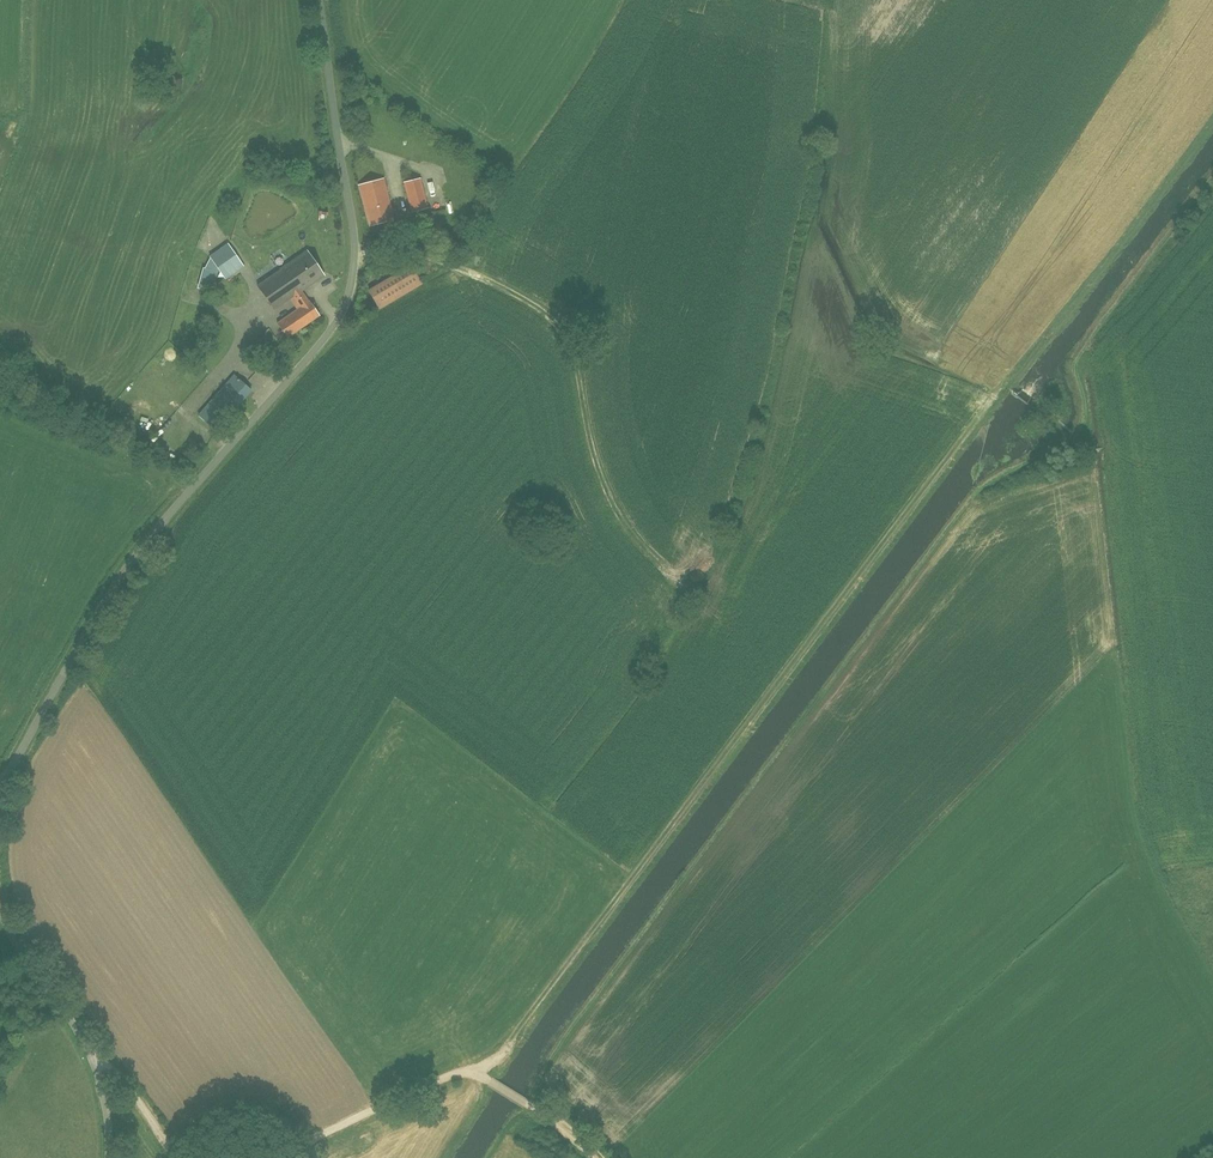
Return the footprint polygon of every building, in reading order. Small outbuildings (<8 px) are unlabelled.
[(418,177),(400,180),(407,216),(425,213),(418,177)] [(380,178),(356,181),(362,225),(386,222),(380,178)] [(210,255),(202,290),(215,292),(219,269),(243,257),(234,241),(210,255)] [(309,242),(254,281),(273,308),(287,298),(295,308),(276,322),(287,338),(325,311),(305,284),(327,268),(309,242)] [(422,288),(412,271),(369,296),(379,313),(422,288)] [(204,407),(218,420),(251,385),(236,372),(204,407)]
